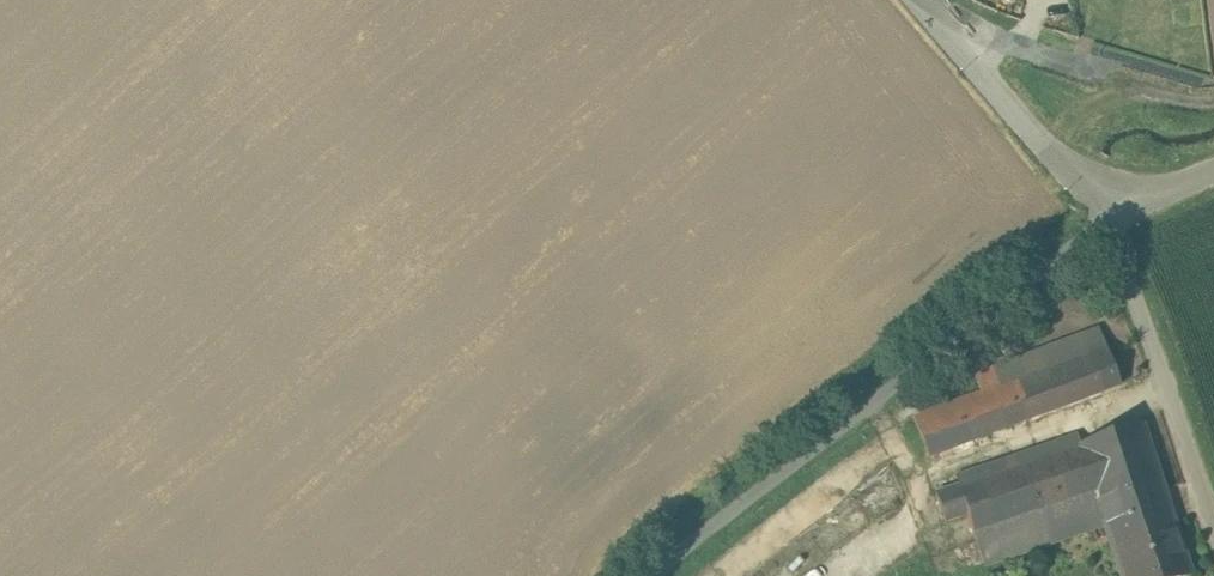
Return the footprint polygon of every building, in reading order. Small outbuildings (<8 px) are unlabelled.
[(916,418),(930,457),(1124,385),(1102,328),(979,374),(986,392),(916,418)] [(1106,525),(1112,543),(1176,523),(1142,419),(1079,440),(1077,434),(961,472),(963,479),(937,487),(949,520),(967,514),(984,565),(1106,525)] [(1176,523),(1112,543),(1123,575),(1191,575),(1193,575),(1176,523)]
